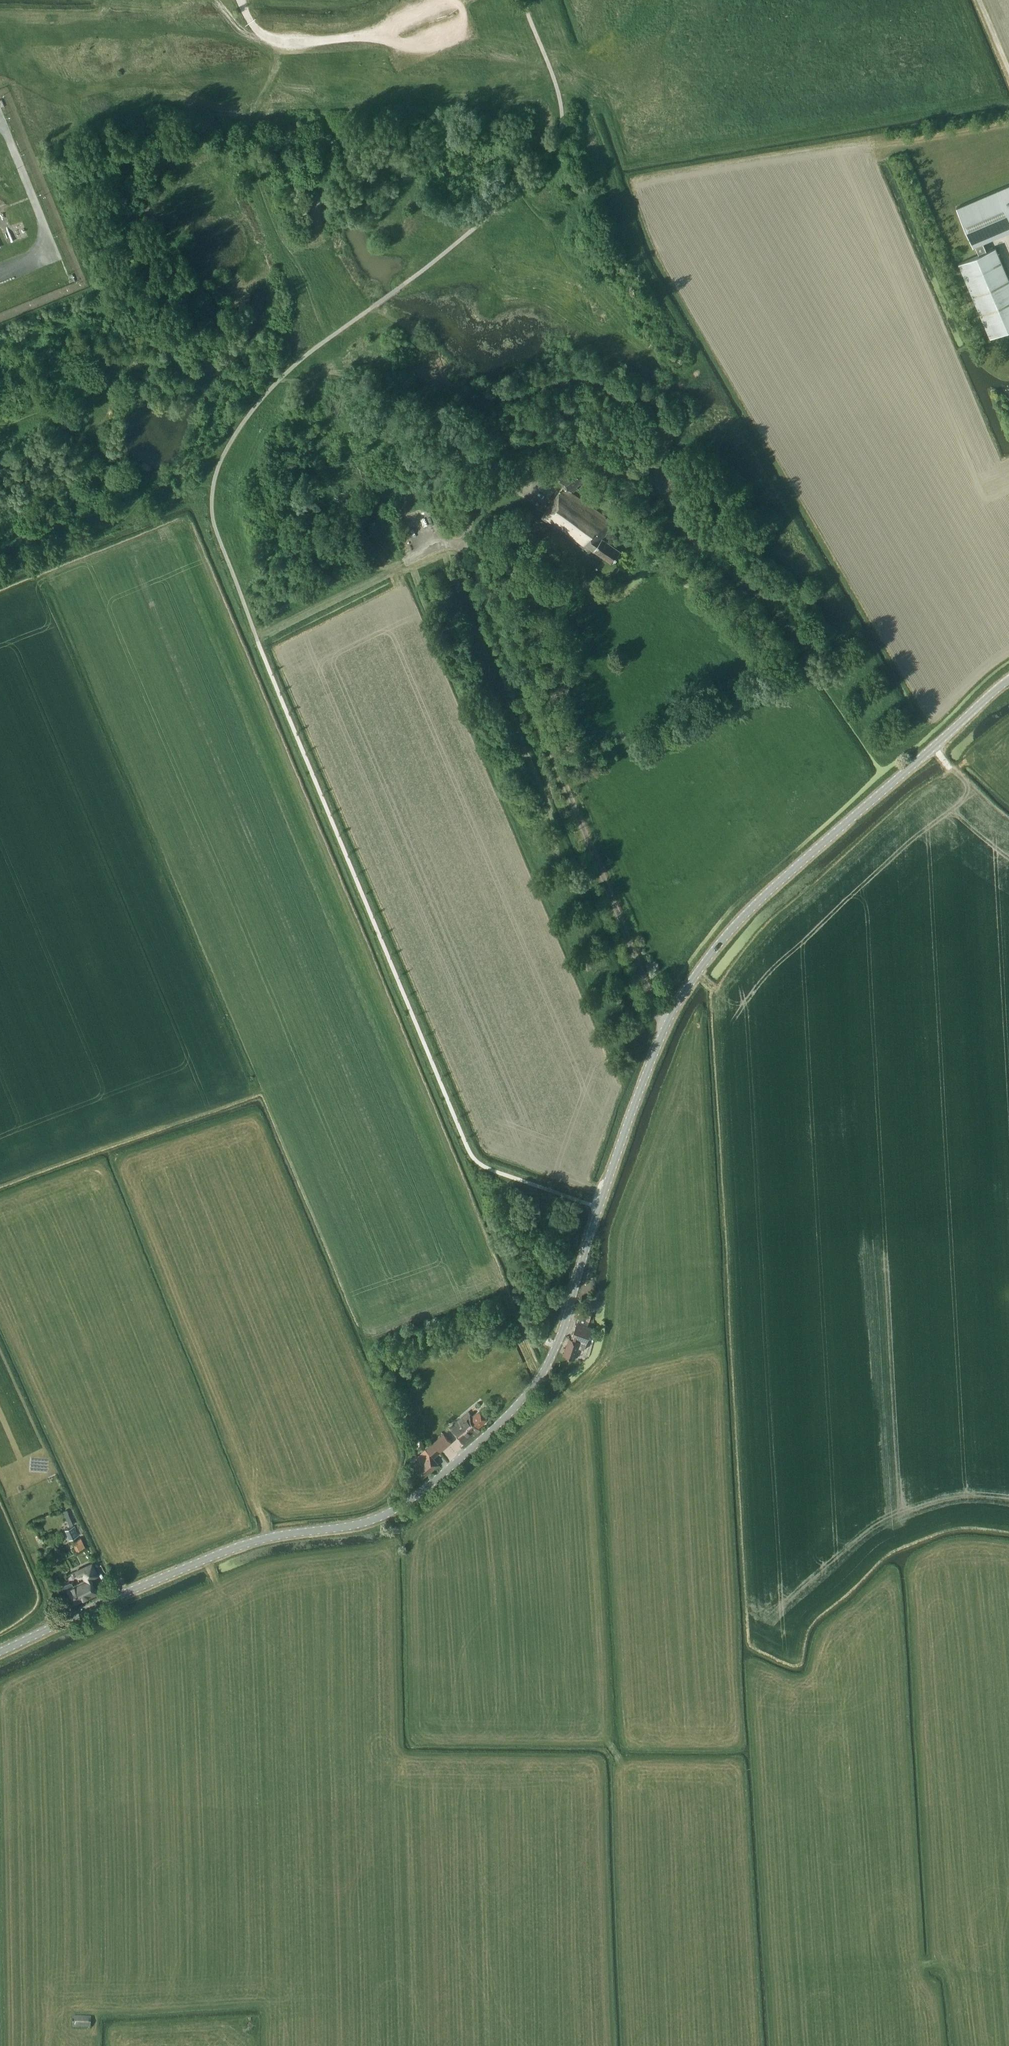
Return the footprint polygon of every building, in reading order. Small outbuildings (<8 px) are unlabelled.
[(987,251),(983,242),(1008,231),(1008,184),(956,207),(973,246),(975,245),(979,254),(959,263),(990,337),(1008,329),(1008,278),(996,247),(987,251)] [(564,484),(562,486),(566,489),(567,488),(568,490),(569,489),(572,493),(578,488),(577,486),(581,483),(583,485),(590,479),(576,461),(557,476),(564,484)] [(605,516),(566,489),(562,486),(541,517),(589,549),(591,547),(613,562),(621,550),(603,538),(614,522),(607,518),(606,518),(604,517),(605,516)] [(545,521),(533,514),(525,526),(537,533),(545,521)] [(618,539),(613,535),(609,540),(615,544),(618,539)] [(584,1349),(592,1327),(578,1322),(572,1338),(570,1338),(564,1354),(575,1358),(579,1347),(584,1349)] [(478,1427),(488,1419),(480,1410),(473,1416),(469,1411),(450,1427),(463,1443),(480,1429),(478,1427)] [(434,1457),(452,1442),(444,1433),(427,1448),(434,1457)] [(423,1478),(438,1464),(425,1449),(416,1457),(419,1461),(413,1467),(423,1478)] [(75,1525),(65,1529),(69,1539),(79,1535),(75,1525)] [(85,1546),(81,1536),(72,1540),(76,1550),(85,1546)] [(85,1580),(73,1585),(72,1583),(70,1582),(64,1585),(63,1587),(65,1593),(67,1593),(70,1592),(74,1602),(96,1591),(90,1578),(97,1575),(91,1564),(76,1572),(78,1577),(82,1575),(85,1580)] [(91,2018),(72,2018),(72,2029),(91,2029),(91,2018)]
